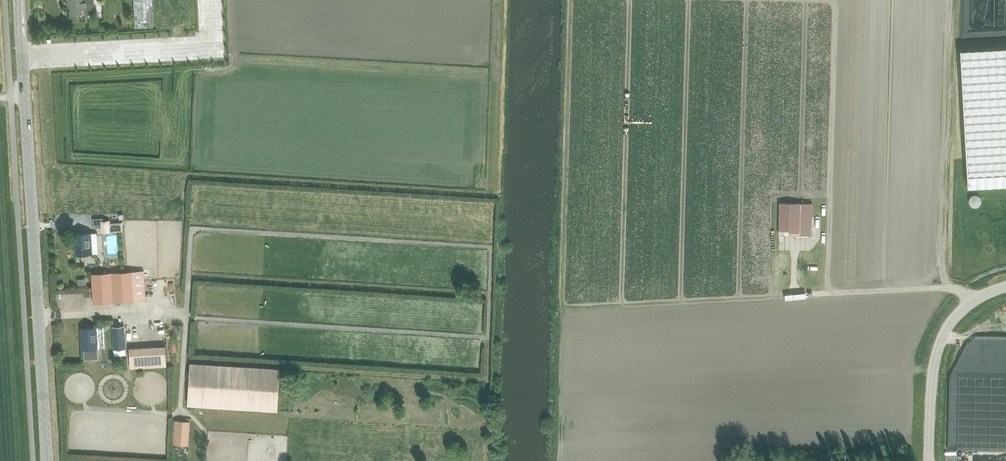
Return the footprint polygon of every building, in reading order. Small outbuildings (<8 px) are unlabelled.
[(69,3),(71,3),(71,14),(94,13),(94,0),(69,0),(69,3)] [(135,28),(154,27),(152,0),(134,0),(135,28)] [(779,235),(811,235),(812,203),(780,202),(779,235)] [(103,218),(93,218),(93,227),(100,227),(101,232),(111,232),(123,231),(122,222),(110,223),(110,220),(103,220),(103,218)] [(76,234),(76,245),(74,245),(75,254),(92,253),(91,233),(76,234)] [(108,254),(119,253),(117,233),(105,234),(108,254)] [(94,303),(134,301),(145,300),(143,271),(92,273),(94,303)] [(112,326),(113,341),(125,340),(124,326),(112,326)] [(81,328),(82,349),(97,348),(96,327),(81,328)] [(156,347),(129,348),(130,368),(157,366),(156,347)] [(188,405),(278,411),(280,369),(190,363),(188,405)] [(89,441),(161,444),(162,415),(80,411),(80,417),(78,417),(77,431),(82,432),(81,436),(89,437),(89,441)] [(189,445),(190,421),(175,420),(173,444),(189,445)]
